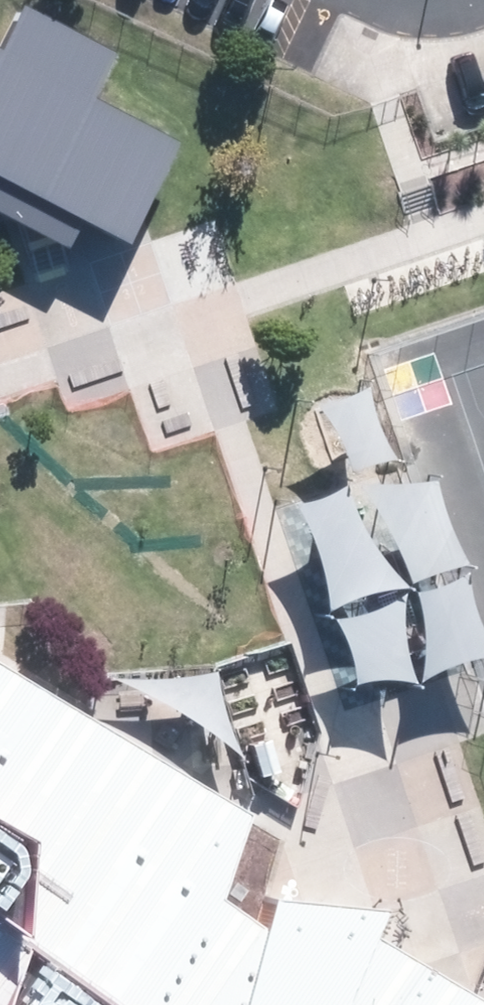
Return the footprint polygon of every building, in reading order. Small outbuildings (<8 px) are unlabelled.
[(63,238),(74,217),(119,239),(173,132),(87,89),(106,51),(24,11),(3,53),(0,51),(0,207),(63,238)] [(419,84),(429,139),(483,128),(483,116),(476,74),(419,84)] [(327,403),(302,406),(320,427),(336,458),(342,481),(360,470),(391,466),(372,444),(363,410),(363,383),(347,394),(327,403)] [(364,486),(343,485),(369,516),(389,555),(403,587),(429,576),(462,569),(442,531),(431,492),(430,478),(399,485),(364,486)] [(310,501),(281,506),(299,542),(312,580),(319,615),(351,600),(381,592),(401,591),(379,565),(353,522),(339,486),(322,497),(310,501)] [(405,595),(410,626),(411,658),(412,685),(439,673),(468,662),(483,660),(483,644),(475,631),(465,602),(460,574),(442,583),(424,591),(405,595)] [(395,630),(397,595),(374,607),(346,618),(319,623),(329,640),(339,665),(343,691),(358,685),(386,685),(406,686),(399,658),(395,630)] [(371,939),(379,911),(266,901),(257,923),(217,901),(240,812),(0,640),(0,1004),(482,1004),(371,939)]
